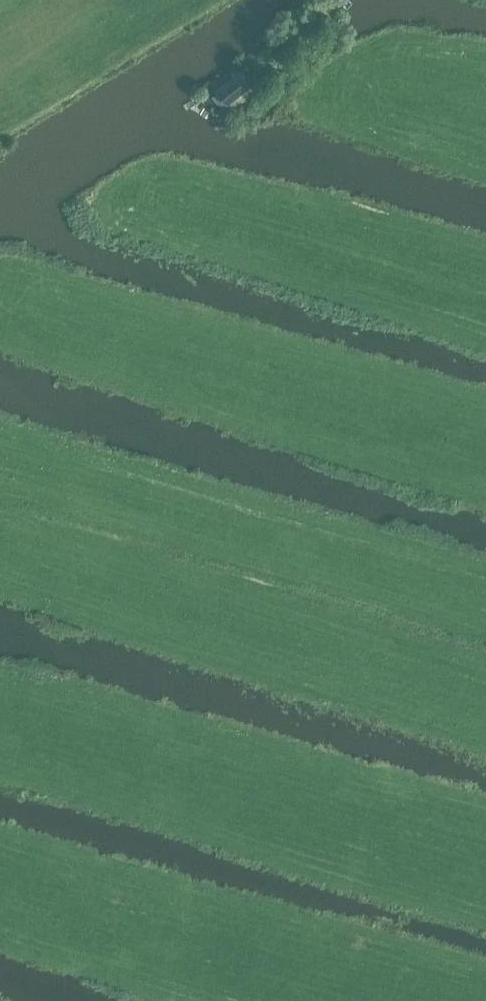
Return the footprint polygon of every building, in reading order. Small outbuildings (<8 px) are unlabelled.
[(218,90),(214,94),(221,103),(226,100),(227,102),(251,83),(241,70),(217,89),(218,90)]
